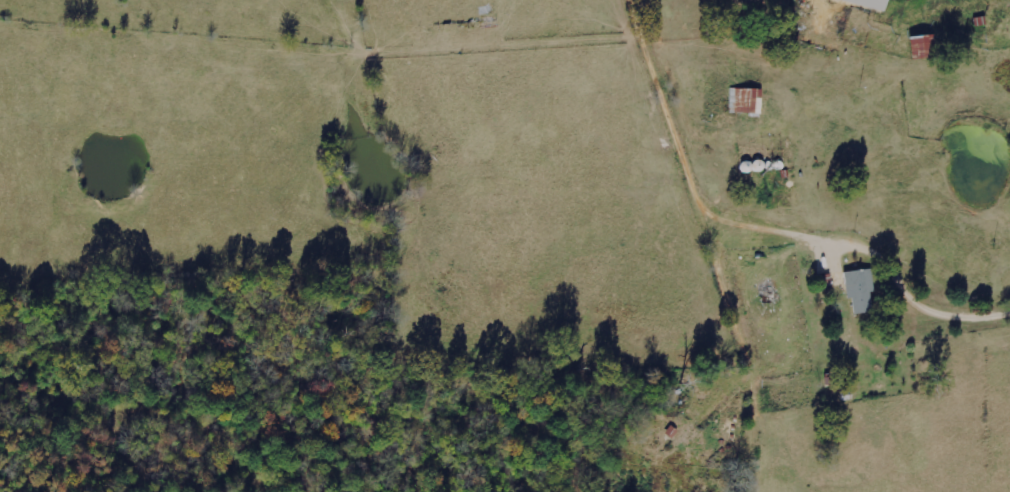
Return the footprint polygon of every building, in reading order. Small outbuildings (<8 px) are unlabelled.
[(886,0),(833,0),(883,11),(886,0)] [(730,113),(761,114),(762,89),(730,88),(730,113)]
